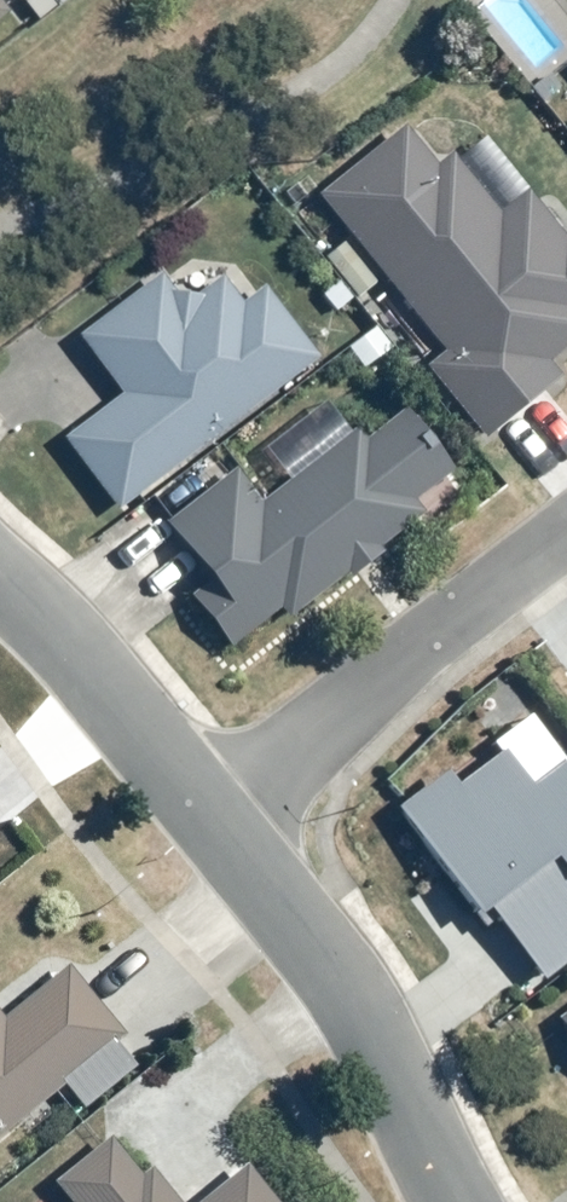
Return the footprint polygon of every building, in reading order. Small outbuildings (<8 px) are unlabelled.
[(311,190),(430,341),(412,356),(467,418),(566,336),(566,232),(560,224),(553,231),(515,187),(485,207),(439,147),(422,159),(393,122),(311,190)] [(148,273),(70,330),(111,386),(54,431),(106,504),(309,353),(255,281),(230,297),(211,271),(186,290),(164,286),(148,273)] [(226,464),(155,516),(197,575),(181,589),(222,641),(270,604),(278,617),(417,509),(406,495),(447,465),(396,404),(355,435),(345,425),(249,495),(226,464)] [(556,755),(517,776),(493,746),(444,779),(434,766),(383,804),(458,911),(475,898),(533,975),(566,951),(566,768),(556,755)] [(116,1027),(59,962),(0,1008),(0,1120),(116,1027)] [(102,1130),(45,1178),(61,1197),(56,1201),(165,1201),(102,1130)] [(233,1164),(184,1201),(264,1201),(233,1164)]
